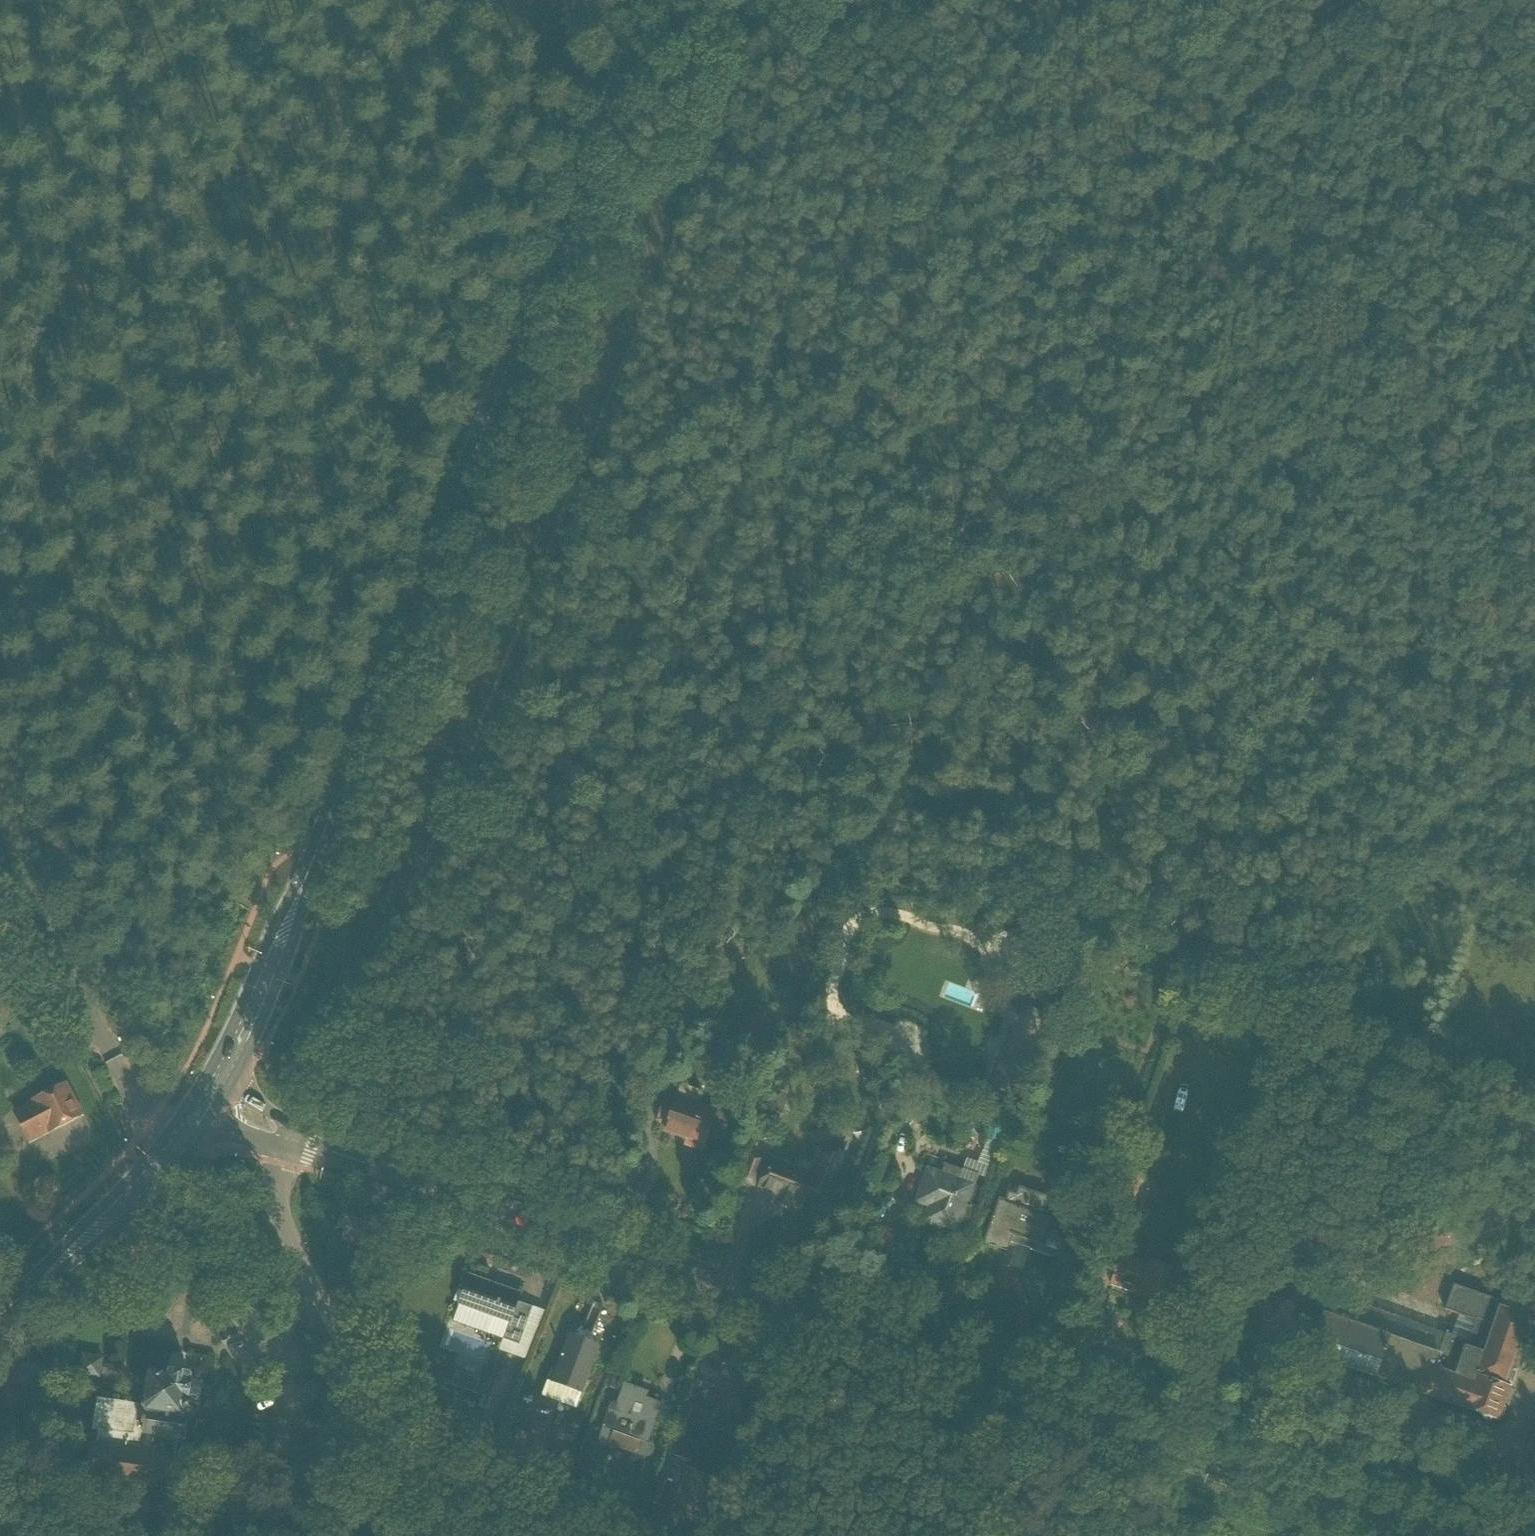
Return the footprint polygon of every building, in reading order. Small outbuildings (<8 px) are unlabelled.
[(34,1148),(88,1123),(68,1081),(14,1106),(34,1148)] [(656,1136),(712,1155),(726,1116),(670,1096),(656,1136)] [(777,1182),(832,1201),(847,1154),(793,1136),(777,1182)] [(922,1225),(966,1239),(984,1185),(926,1166),(915,1202),(928,1207),(922,1225)] [(1005,1182),(985,1244),(1011,1253),(1013,1246),(1051,1258),(1062,1222),(1046,1217),(1052,1197),(1005,1182)] [(1137,1296),(1175,1310),(1188,1274),(1150,1260),(1137,1296)] [(528,1354),(543,1310),(460,1283),(445,1326),(528,1354)] [(1261,1341),(1287,1349),(1300,1311),(1262,1298),(1256,1315),(1268,1319),(1261,1341)] [(1384,1378),(1501,1410),(1529,1308),(1498,1299),(1488,1335),(1390,1308),(1386,1325),(1398,1329),(1384,1378)] [(550,1386),(582,1399),(603,1346),(570,1334),(550,1386)] [(88,1475),(190,1494),(208,1348),(153,1340),(144,1402),(101,1396),(88,1475)] [(599,1442),(650,1457),(668,1401),(617,1385),(599,1442)] [(666,1461),(728,1484),(747,1436),(684,1412),(666,1461)]
